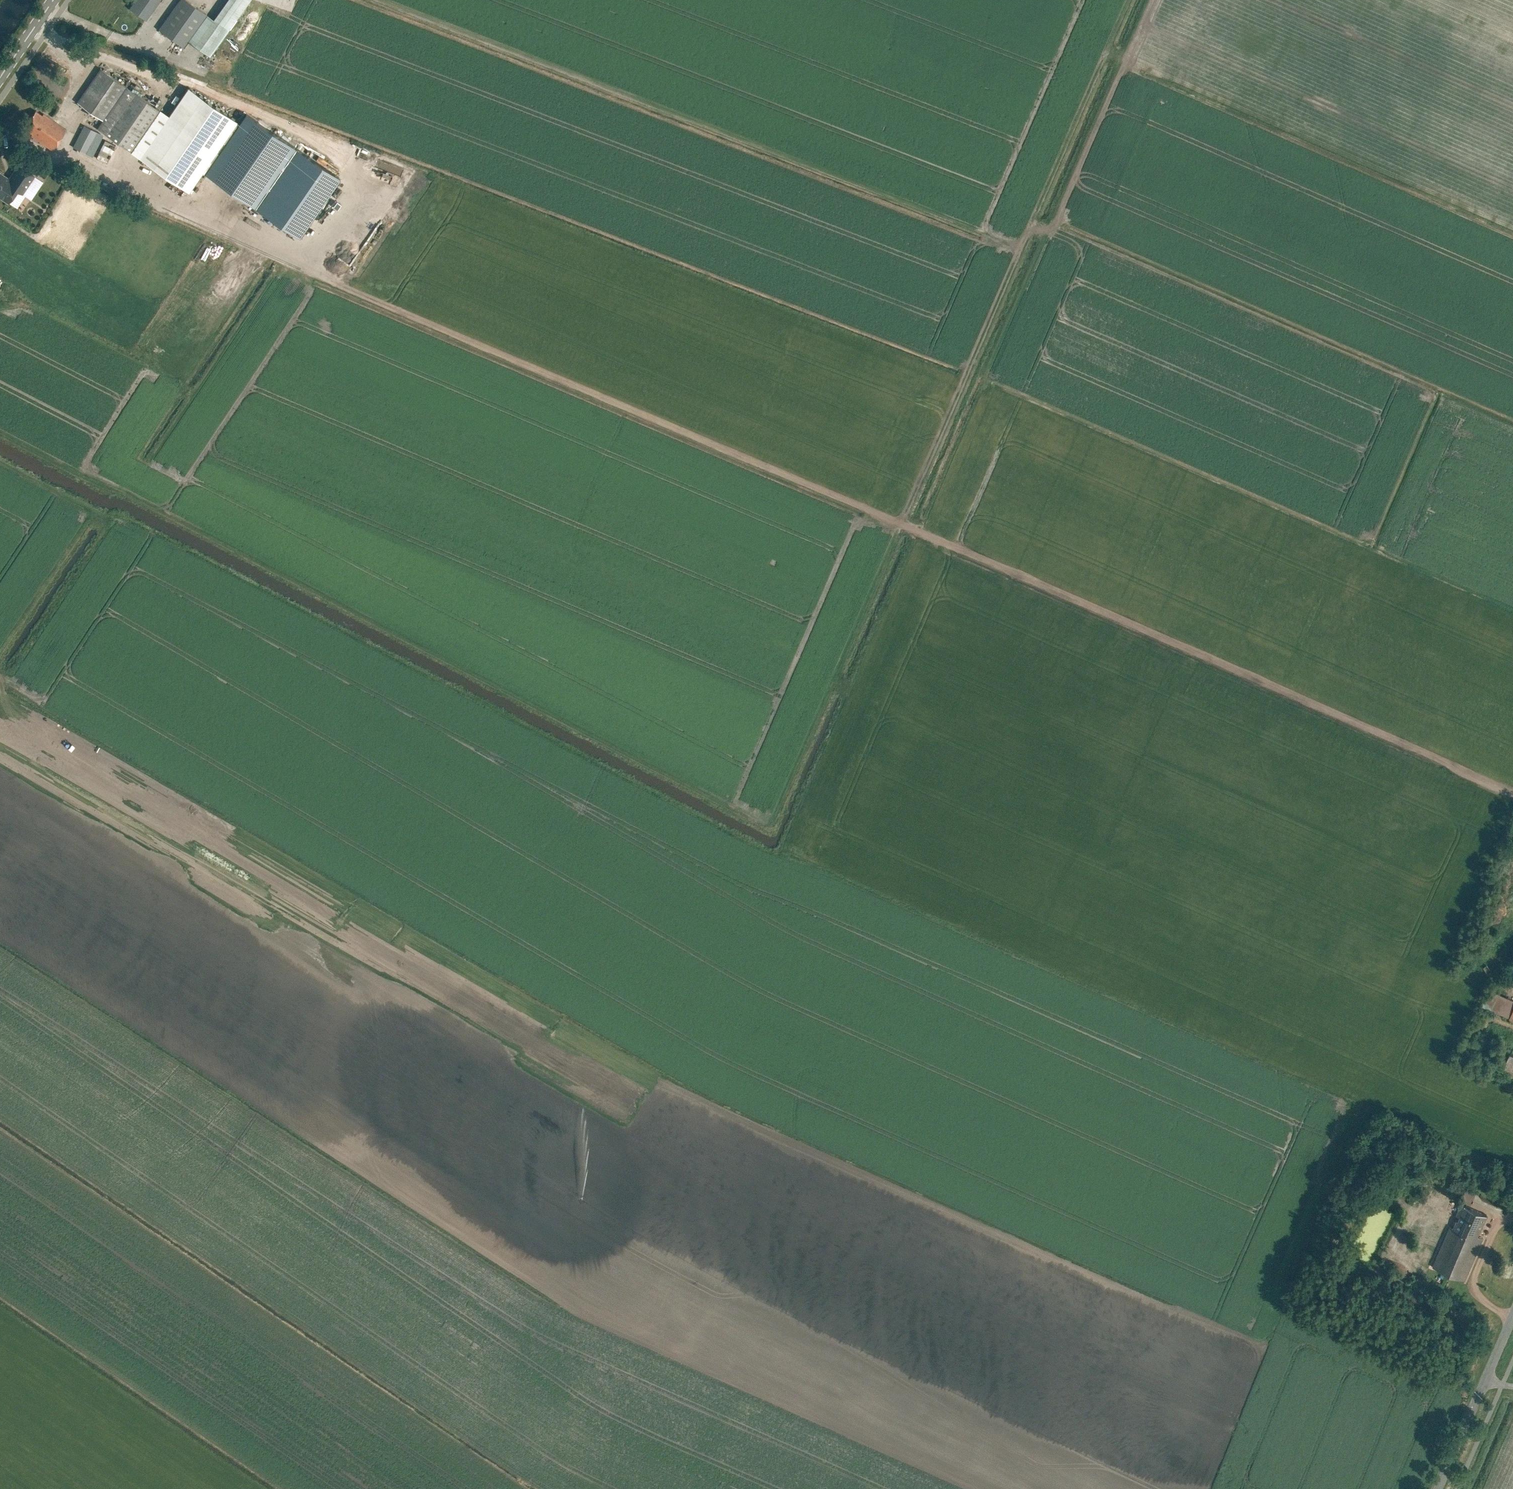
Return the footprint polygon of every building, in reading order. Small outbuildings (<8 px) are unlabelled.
[(130,8),(146,20),(160,0),(136,0),(130,8)] [(159,29),(183,47),(188,41),(210,57),(229,30),(215,20),(207,14),(187,0),(180,0),(159,29)] [(101,69),(78,102),(104,119),(97,128),(130,151),(159,109),(101,69)] [(169,116),(140,157),(188,191),(202,171),(297,236),(338,177),(245,114),(239,123),(237,121),(189,87),(169,116)] [(42,115),(35,110),(24,128),(32,133),(30,135),(52,150),(67,129),(43,113),(42,115)] [(83,125),(72,147),(85,153),(96,131),(83,125)] [(108,160),(114,144),(103,140),(97,156),(108,160)] [(33,175),(19,166),(9,180),(0,174),(0,196),(9,202),(17,190),(21,193),(33,175)] [(1502,996),(1495,1010),(1512,1018),(1512,1002),(1502,996)] [(1471,1201),(1474,1192),(1465,1189),(1462,1198),(1471,1201)] [(1464,1276),(1482,1235),(1477,1233),(1485,1216),(1459,1204),(1454,1214),(1459,1216),(1455,1224),(1451,1222),(1433,1262),(1464,1276)]
